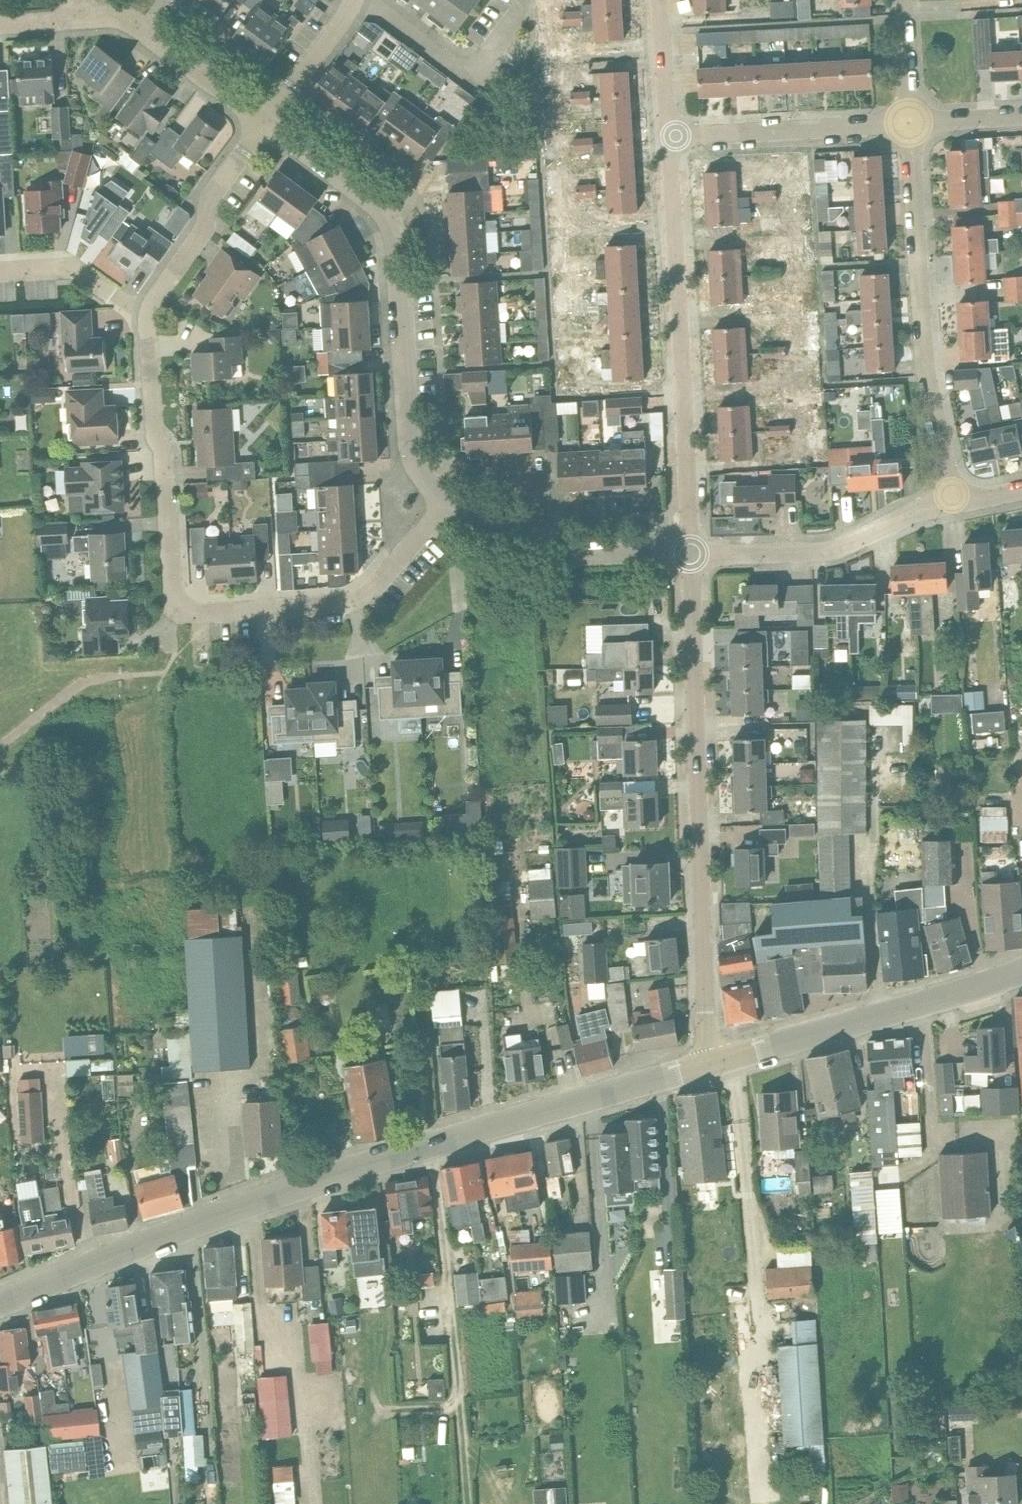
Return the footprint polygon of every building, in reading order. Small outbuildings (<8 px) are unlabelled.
[(204,3),(221,15),(233,0),(206,0),(204,3)] [(257,6),(235,35),(252,48),(277,15),(261,3),(263,0),(249,0),(257,6)] [(422,5),(432,12),(429,18),(436,23),(453,0),(425,0),(422,5)] [(436,23),(442,28),(446,23),(457,31),(480,0),(453,0),(436,23)] [(583,16),(621,14),(620,0),(582,0),(583,16)] [(695,12),(725,11),(724,0),(695,0),(695,12)] [(318,21),(325,12),(316,5),(310,14),(318,21)] [(810,8),(798,9),(799,19),(811,18),(810,8)] [(621,14),(583,16),(584,35),(622,33),(621,14)] [(277,15),(252,48),(270,61),(300,20),(292,15),(287,22),(277,15)] [(375,43),(385,30),(376,23),(364,21),(357,30),(375,43)] [(841,25),(841,37),(870,35),(870,24),(841,25)] [(841,25),(812,27),(813,39),(841,37),(841,25)] [(813,39),(812,27),(783,29),(784,40),(813,39)] [(783,29),(755,30),(755,42),(784,40),(783,29)] [(385,30),(375,43),(371,49),(388,62),(390,60),(403,42),(385,30)] [(755,30),(726,32),(727,43),(755,42),(755,30)] [(727,43),(726,32),(697,33),(698,45),(727,43)] [(622,33),(584,35),(585,55),(624,52),(623,33),(622,33)] [(403,42),(390,60),(406,72),(419,54),(403,42)] [(103,123),(112,111),(132,84),(117,73),(124,64),(96,44),(76,72),(98,89),(92,96),(105,105),(96,118),(103,123)] [(1021,78),(1020,51),(991,53),(992,80),(1021,78)] [(624,52),(585,55),(586,74),(625,71),(624,52)] [(53,59),(19,61),(20,79),(10,79),(9,79),(9,80),(10,80),(11,96),(38,94),(38,103),(55,102),(54,93),(55,93),(53,59)] [(329,105),(351,75),(359,66),(350,59),(342,69),(333,62),(311,92),(329,105)] [(872,59),(843,61),(844,88),(873,86),(872,59)] [(424,60),(417,69),(426,76),(433,67),(424,60)] [(843,61),(814,62),(815,89),(844,88),(843,61)] [(815,89),(814,62),(785,64),(787,91),(815,89)] [(785,64),(757,66),(758,93),(787,91),(785,64)] [(758,93),(757,66),(728,67),(729,94),(758,93)] [(729,94),(728,67),(699,69),(701,96),(729,94)] [(8,70),(0,70),(0,111),(10,110),(8,70)] [(625,71),(586,74),(587,94),(626,91),(625,71)] [(369,88),(351,75),(329,105),(347,118),(369,88)] [(154,131),(157,125),(169,110),(164,105),(171,95),(148,78),(119,117),(142,134),(148,126),(154,131)] [(460,85),(455,92),(473,106),(478,98),(460,85)] [(369,88),(347,118),(365,132),(386,101),(369,88)] [(395,90),(386,101),(365,132),(375,139),(379,132),(398,146),(423,111),(395,90)] [(71,138),(70,134),(69,106),(52,107),(54,139),(71,138)] [(423,111),(398,146),(417,161),(426,149),(436,156),(457,128),(440,115),(434,120),(423,111)] [(220,131),(198,115),(182,136),(170,126),(157,143),(151,152),(173,169),(184,153),(197,162),(220,131)] [(83,133),(70,134),(71,138),(72,150),(74,150),(84,150),(83,133)] [(146,135),(131,156),(142,164),(151,152),(157,143),(146,135)] [(951,178),(990,176),(988,148),(949,151),(951,178)] [(61,151),(56,151),(56,158),(61,167),(69,169),(74,150),(72,150),(61,151)] [(92,155),(74,150),(69,169),(66,181),(83,186),(92,155)] [(856,180),(882,179),(881,154),(854,156),(856,180)] [(830,180),(828,157),(816,158),(817,181),(830,180)] [(488,158),(448,160),(448,172),(468,171),(489,170),(488,158)] [(509,158),(497,159),(498,172),(510,171),(509,158)] [(0,187),(0,233),(5,233),(2,196),(15,196),(13,160),(0,161),(0,179),(1,187),(0,187)] [(279,213),(299,185),(280,170),(259,198),(279,213)] [(445,214),(484,211),(483,191),(490,190),(489,170),(468,171),(448,172),(450,201),(444,201),(445,214)] [(782,170),(767,171),(769,203),(784,202),(782,170)] [(767,171),(752,172),(754,204),(769,203),(767,171)] [(752,172),(736,173),(738,205),(754,204),(752,172)] [(736,173),(721,174),(723,206),(738,205),(736,173)] [(721,174),(705,175),(707,206),(723,206),(721,174)] [(990,176),(951,178),(953,207),(991,204),(990,176)] [(99,189),(95,189),(82,236),(93,243),(100,234),(109,241),(130,211),(121,204),(130,192),(113,179),(99,189)] [(530,203),(540,202),(538,179),(529,179),(530,203)] [(882,179),(856,180),(857,205),(884,203),(882,179)] [(64,215),(63,195),(62,181),(44,182),(45,190),(27,191),(29,231),(61,229),(60,215),(64,215)] [(167,184),(162,191),(173,199),(179,192),(167,184)] [(299,185),(279,213),(297,227),(292,234),(297,240),(320,220),(310,212),(319,199),(299,185)] [(632,188),(592,190),(593,213),(633,211),(632,188)] [(818,207),(830,206),(830,194),(817,195),(818,207)] [(1021,212),(1021,197),(1018,197),(1018,201),(1000,202),(1001,213),(1021,212)] [(886,227),(884,203),(857,205),(859,229),(886,227)] [(830,206),(818,207),(819,220),(831,219),(830,206)] [(484,211),(445,214),(446,222),(451,222),(452,234),(486,232),(484,211)] [(633,211),(593,213),(595,235),(635,232),(633,211)] [(1001,213),(1001,226),(1021,225),(1021,212),(1001,213)] [(532,228),(541,228),(540,214),(531,215),(532,228)] [(320,220),(297,240),(294,243),(308,269),(351,246),(340,224),(326,232),(320,220)] [(141,263),(153,271),(169,249),(168,248),(172,242),(159,233),(154,240),(132,224),(110,256),(134,272),(141,263)] [(956,255),(984,253),(996,252),(995,238),(983,239),(982,225),(954,227),(954,228),(950,229),(951,241),(955,242),(956,255)] [(886,227),(859,229),(860,253),(887,251),(886,227)] [(541,228),(532,228),(527,229),(528,242),(533,242),(533,243),(542,243),(541,228)] [(227,241),(243,253),(250,258),(257,248),(251,243),(235,231),(227,241)] [(835,261),(833,231),(821,231),(823,262),(835,261)] [(486,232),(452,234),(453,246),(447,246),(448,255),(487,253),(486,232)] [(635,232),(595,235),(596,256),(636,254),(635,232)] [(353,249),(351,246),(308,269),(323,296),(353,288),(357,287),(350,274),(363,267),(359,260),(362,258),(357,248),(353,249)] [(223,315),(234,298),(238,294),(244,298),(260,276),(227,252),(226,253),(235,259),(224,274),(215,268),(196,295),(223,315)] [(488,273),(487,253),(448,255),(448,263),(454,263),(455,275),(475,274),(488,273)] [(986,281),(984,253),(956,255),(958,283),(985,281),(986,281)] [(636,254),(596,256),(597,278),(637,276),(636,254)] [(535,270),(544,270),(543,255),(534,256),(535,270)] [(761,259),(721,261),(722,284),(762,282),(761,259)] [(837,298),(835,269),(823,270),(825,299),(837,298)] [(863,298),(890,297),(888,272),(862,274),(863,298)] [(637,276),(597,278),(599,300),(639,297),(637,276)] [(544,277),(535,278),(536,291),(545,290),(544,277)] [(1021,288),(1021,277),(1005,278),(1006,289),(1021,288)] [(459,303),(498,301),(497,280),(463,282),(464,295),(458,295),(459,303)] [(762,282),(722,284),(724,306),(764,304),(762,282)] [(353,288),(323,296),(326,304),(322,304),(323,327),(370,324),(368,300),(353,301),(353,288)] [(1006,289),(1006,301),(1021,300),(1021,288),(1006,289)] [(639,297),(599,300),(600,321),(640,319),(639,297)] [(863,298),(864,311),(848,312),(848,324),(865,323),(892,321),(890,297),(863,298)] [(499,322),(498,301),(459,303),(459,312),(465,312),(466,324),(499,322)] [(961,331),(989,329),(987,301),(959,303),(961,331)] [(538,319),(547,319),(546,304),(537,305),(538,319)] [(764,304),(724,306),(725,328),(765,325),(764,304)] [(68,371),(108,369),(106,337),(93,337),(92,309),(62,311),(64,344),(66,344),(68,371)] [(826,326),(839,325),(838,312),(825,313),(826,326)] [(269,317),(267,321),(269,326),(273,328),(278,326),(280,321),(278,317),(273,315),(269,317)] [(547,319),(538,319),(539,333),(548,333),(547,319)] [(640,319),(600,321),(601,343),(641,340),(640,319)] [(893,345),(892,321),(865,323),(867,347),(893,345)] [(499,322),(466,324),(466,336),(461,336),(461,345),(500,342),(499,322)] [(370,324),(323,327),(324,347),(328,347),(328,350),(328,352),(318,353),(319,363),(357,361),(356,349),(371,348),(370,324)] [(765,325),(725,328),(726,349),(766,347),(765,325)] [(839,325),(826,326),(827,338),(839,338),(839,325)] [(1002,328),(989,329),(961,331),(963,358),(991,357),(990,345),(1003,344),(1002,328)] [(268,339),(272,343),(280,342),(280,331),(268,331),(268,339)] [(195,380),(215,379),(233,377),(232,363),(243,362),(241,335),(231,336),(211,337),(212,338),(217,338),(218,351),(193,352),(195,380)] [(641,340),(601,343),(603,364),(643,362),(641,340)] [(500,342),(461,345),(462,353),(467,352),(468,365),(502,363),(500,342)] [(540,360),(549,360),(549,345),(539,346),(540,360)] [(895,370),(893,345),(867,347),(868,371),(895,370)] [(766,347),(726,349),(728,371),(768,368),(766,347)] [(842,359),(829,360),(830,374),(843,373),(842,359)] [(358,372),(357,361),(319,363),(320,374),(330,373),(330,375),(336,375),(337,396),(374,394),(373,371),(358,372)] [(643,362),(603,364),(604,387),(644,384),(643,362)] [(768,368),(728,371),(729,392),(769,390),(768,368)] [(982,386),(978,368),(954,370),(956,388),(982,386)] [(989,368),(978,368),(982,386),(986,407),(987,407),(997,405),(989,368)] [(488,371),(483,371),(463,372),(464,391),(484,390),(486,390),(486,384),(489,383),(488,371)] [(75,444),(98,443),(118,442),(116,405),(104,406),(103,388),(83,390),(68,391),(70,421),(74,421),(75,444)] [(43,390),(32,390),(33,401),(44,401),(43,390)] [(769,390),(729,392),(730,415),(770,412),(769,390)] [(374,394),(337,396),(326,397),(327,418),(338,418),(375,415),(374,394)] [(621,414),(643,413),(642,397),(618,398),(619,411),(621,410),(621,414)] [(608,428),(622,427),(621,414),(621,410),(619,411),(618,398),(606,399),(607,415),(608,428)] [(584,416),(600,415),(599,399),(583,400),(584,416)] [(552,402),(543,403),(545,441),(560,441),(558,421),(557,402),(552,402)] [(509,405),(509,414),(512,451),(534,449),(533,442),(545,441),(543,403),(509,405)] [(997,405),(987,407),(998,456),(1008,454),(1010,457),(1019,455),(1020,451),(1021,451),(1021,446),(1017,424),(1004,427),(999,404),(997,405)] [(987,407),(986,407),(975,409),(980,432),(966,435),(972,461),(975,461),(977,464),(986,462),(987,458),(998,456),(987,407)] [(230,408),(216,409),(196,410),(200,465),(227,463),(228,479),(256,478),(255,460),(234,462),(230,408)] [(292,420),(304,419),(304,412),(292,413),(292,420)] [(509,414),(488,415),(490,452),(512,451),(509,414)] [(338,418),(339,428),(328,429),(329,440),(377,437),(375,415),(338,418)] [(490,452),(488,415),(465,416),(467,441),(463,441),(464,451),(468,451),(468,453),(470,453),(470,457),(480,457),(481,453),(490,452)] [(899,485),(903,485),(901,458),(886,459),(883,418),(872,419),(872,426),(874,459),(877,487),(888,486),(890,489),(897,488),(899,485)] [(304,419),(292,420),(294,437),(306,436),(304,419)] [(865,444),(829,446),(830,462),(849,461),(849,469),(851,489),(877,487),(874,459),(872,426),(864,427),(865,444)] [(648,484),(646,447),(645,432),(623,433),(623,449),(626,486),(629,485),(629,489),(639,489),(639,485),(648,484)] [(377,437),(329,440),(330,451),(340,450),(341,461),(378,459),(377,437)] [(623,449),(602,450),(604,487),(626,486),(623,449)] [(602,450),(580,451),(583,488),(604,487),(602,450)] [(583,488),(580,451),(558,453),(560,490),(583,488)] [(310,475),(338,473),(337,460),(317,461),(309,462),(310,475)] [(120,461),(100,462),(85,463),(86,466),(68,468),(69,494),(71,494),(71,505),(73,509),(77,510),(88,509),(88,511),(122,509),(120,461)] [(338,473),(310,475),(296,476),(297,489),(317,487),(318,508),(355,506),(353,473),(338,474),(338,473)] [(736,482),(722,482),(722,502),(736,502),(736,516),(776,515),(775,501),(795,501),(794,475),(771,475),(771,485),(736,486),(736,482)] [(356,528),(355,506),(318,508),(319,530),(356,528)] [(278,532),(290,532),(289,517),(277,518),(278,532)] [(67,523),(38,525),(39,543),(68,541),(67,523)] [(243,543),(231,544),(233,581),(258,579),(256,551),(270,550),(268,531),(268,523),(253,523),(254,535),(242,536),(243,543)] [(233,581),(231,544),(219,544),(218,537),(206,538),(206,526),(191,527),(193,555),(206,555),(208,583),(233,581)] [(358,549),(356,528),(319,530),(321,551),(358,549)] [(1003,531),(1005,551),(1005,559),(1021,558),(1021,561),(1021,530),(1003,531)] [(290,532),(278,532),(278,540),(290,540),(290,532)] [(92,551),(94,578),(107,578),(110,578),(127,577),(124,533),(74,536),(75,552),(92,551)] [(991,587),(989,562),(988,542),(964,543),(966,572),(956,573),(957,593),(958,609),(978,607),(977,588),(991,587)] [(358,549),(321,551),(307,552),(308,562),(321,561),(322,574),(359,571),(358,549)] [(279,554),(281,590),(295,589),(292,553),(279,554)] [(919,564),(922,623),(933,623),(931,591),(947,590),(947,583),(945,563),(919,564)] [(922,623),(919,564),(893,566),(894,593),(910,592),(911,624),(922,623)] [(107,578),(94,578),(94,589),(95,589),(110,588),(110,578),(107,578)] [(850,638),(850,585),(838,585),(838,581),(826,581),(826,585),(823,585),(824,612),(838,612),(838,639),(850,638)] [(875,584),(850,585),(850,638),(861,638),(860,611),(876,611),(875,584)] [(778,611),(778,605),(777,585),(745,586),(746,607),(737,607),(738,627),(758,626),(757,611),(778,611)] [(86,653),(119,651),(118,636),(130,635),(128,600),(111,601),(111,597),(88,598),(90,635),(85,635),(86,653)] [(814,626),(814,625),(814,603),(799,604),(799,626),(814,626)] [(828,625),(814,625),(814,626),(815,657),(828,656),(828,625)] [(791,628),(792,643),(807,643),(806,628),(791,628)] [(916,634),(905,635),(906,649),(917,648),(916,634)] [(626,666),(653,665),(652,640),(625,640),(626,666)] [(762,664),(763,666),(768,666),(767,654),(763,654),(762,640),(751,641),(731,642),(732,666),(762,664)] [(61,647),(44,648),(45,660),(62,659),(61,647)] [(446,715),(444,682),(442,658),(435,658),(435,656),(436,656),(436,655),(418,656),(422,716),(446,715)] [(398,718),(422,716),(418,656),(400,657),(400,658),(401,658),(401,661),(394,661),(396,685),(398,718)] [(762,664),(732,666),(732,690),(763,689),(763,666),(762,664)] [(653,665),(626,666),(627,692),(634,692),(653,692),(653,665)] [(614,679),(614,666),(597,667),(597,680),(614,679)] [(794,672),(794,685),(813,686),(813,673),(794,672)] [(580,674),(565,674),(565,684),(580,684),(580,674)] [(461,681),(444,682),(446,715),(463,714),(461,681)] [(315,741),(337,740),(339,739),(337,710),(335,682),(311,683),(315,741)] [(291,742),(315,741),(311,683),(311,685),(295,686),(295,689),(288,690),(289,713),(291,742)] [(896,685),(896,699),(917,698),(917,684),(896,685)] [(396,685),(378,686),(380,719),(398,718),(396,685)] [(885,685),(870,685),(870,698),(885,698),(885,685)] [(816,688),(817,701),(839,699),(838,687),(816,688)] [(763,689),(732,690),(733,715),(753,714),(765,713),(764,700),(768,700),(768,689),(763,689)] [(984,689),(965,690),(967,708),(985,707),(984,689)] [(963,693),(932,694),(932,712),(963,711),(963,693)] [(632,701),(597,703),(599,724),(633,722),(632,701)] [(339,739),(337,740),(337,748),(357,746),(354,709),(337,710),(339,739)] [(1005,709),(973,711),(975,731),(1007,729),(1005,709)] [(798,710),(798,721),(816,720),(815,710),(798,710)] [(289,713),(272,714),(274,743),(291,742),(289,713)] [(419,718),(400,721),(402,731),(421,729),(419,718)] [(820,822),(866,821),(865,720),(819,720),(820,822)] [(627,773),(636,773),(656,772),(655,740),(622,741),(621,726),(598,727),(599,758),(626,757),(627,773)] [(807,728),(794,728),(795,754),(808,753),(807,728)] [(735,763),(766,762),(771,762),(770,750),(766,750),(766,738),(754,738),(734,739),(735,763)] [(285,758),(265,759),(267,781),(286,780),(285,759),(285,758)] [(766,762),(735,763),(736,787),(767,786),(767,785),(766,762)] [(815,766),(800,766),(800,782),(816,781),(815,766)] [(627,824),(638,824),(658,823),(657,791),(637,792),(621,792),(621,780),(600,781),(601,809),(626,808),(627,824)] [(771,785),(767,785),(767,786),(736,787),(737,811),(757,810),(761,810),(762,822),(786,822),(785,809),(768,810),(768,797),(772,797),(771,785)] [(481,799),(467,800),(467,813),(468,831),(483,830),(481,799)] [(1009,840),(1008,805),(982,805),(983,841),(1009,840)] [(349,818),(323,820),(324,840),(350,838),(350,835),(350,830),(349,823),(349,818)] [(866,821),(820,822),(823,898),(773,903),(775,932),(754,935),(768,1017),(804,1011),(801,991),(825,990),(825,991),(868,989),(867,969),(865,913),(853,914),(852,895),(850,895),(850,891),(848,863),(869,862),(868,831),(867,831),(866,821)] [(817,834),(816,821),(792,823),(793,835),(817,834)] [(423,823),(410,824),(411,837),(424,836),(423,823)] [(786,829),(781,829),(761,830),(762,848),(738,848),(739,884),(765,883),(764,853),(779,853),(779,841),(786,841),(786,829)] [(929,839),(922,839),(924,883),(956,883),(955,838),(929,839)] [(588,850),(558,850),(558,889),(588,889),(588,850)] [(669,875),(667,875),(667,868),(669,868),(669,866),(669,862),(633,863),(633,865),(624,866),(625,901),(634,901),(635,903),(670,902),(670,896),(674,896),(673,880),(670,881),(669,876),(669,875)] [(532,917),(556,915),(553,878),(530,880),(532,917)] [(986,928),(987,948),(1021,945),(1021,912),(1020,881),(982,884),(986,928)] [(894,909),(880,911),(885,972),(884,972),(885,980),(925,976),(924,975),(924,971),(929,970),(927,953),(922,954),(918,921),(923,920),(922,888),(892,891),(894,909)] [(563,915),(586,913),(584,892),(561,894),(563,915)] [(724,902),(720,902),(720,924),(722,942),(719,943),(720,954),(719,954),(722,972),(720,972),(729,1024),(761,1018),(754,974),(756,974),(747,934),(750,931),(749,902),(724,902)] [(925,925),(933,955),(938,974),(973,964),(967,945),(959,915),(947,919),(947,904),(925,903),(926,924),(925,925)] [(187,938),(192,1030),(194,1063),(194,1066),(250,1063),(242,925),(237,926),(236,905),(189,908),(191,937),(187,938)] [(563,919),(563,932),(580,931),(579,918),(563,919)] [(584,938),(586,977),(607,976),(605,936),(584,938)] [(650,973),(660,972),(680,970),(676,936),(656,938),(646,939),(648,955),(635,956),(637,973),(650,972),(650,973)] [(609,980),(625,979),(624,965),(608,966),(609,980)] [(301,1002),(297,969),(279,971),(282,1004),(301,1002)] [(612,1029),(630,1027),(624,981),(607,982),(612,1029)] [(632,1015),(634,1029),(638,1049),(678,1042),(669,986),(649,989),(652,1012),(641,1014),(641,1010),(633,1011),(633,1015),(632,1015)] [(459,989),(429,991),(430,1007),(434,1007),(435,1026),(439,1026),(445,1089),(447,1108),(471,1106),(469,1086),(463,1023),(462,1023),(460,1005),(459,989)] [(584,1039),(573,1042),(577,1054),(582,1074),(614,1065),(612,1058),(609,1046),(605,1027),(610,1026),(606,1008),(577,1016),(584,1039)] [(304,1025),(284,1028),(288,1061),(309,1058),(304,1025)] [(967,1074),(1006,1071),(1004,1026),(979,1027),(981,1054),(966,1055),(967,1074)] [(162,1065),(162,1083),(171,1170),(162,1172),(159,1163),(136,1169),(139,1183),(137,1183),(141,1198),(147,1217),(184,1207),(183,1204),(191,1201),(188,1192),(190,1191),(187,1168),(197,1168),(195,1148),(188,1080),(193,1080),(191,1063),(194,1063),(192,1030),(168,1031),(171,1064),(162,1065)] [(504,1034),(508,1062),(510,1082),(544,1077),(539,1037),(522,1039),(521,1032),(504,1034)] [(104,1034),(64,1036),(65,1055),(105,1053),(104,1034)] [(143,1035),(141,1040),(143,1044),(149,1044),(151,1040),(149,1035),(143,1035)] [(890,1039),(893,1089),(906,1088),(904,1073),(914,1073),(913,1058),(911,1038),(890,1039)] [(893,1089),(890,1039),(868,1041),(871,1076),(875,1076),(875,1088),(868,1089),(869,1109),(872,1165),(898,1164),(893,1089)] [(14,1044),(3,1045),(5,1057),(16,1056),(14,1044)] [(862,1107),(852,1068),(848,1048),(808,1057),(812,1076),(821,1117),(862,1107)] [(345,1066),(355,1123),(359,1142),(398,1134),(395,1115),(384,1058),(345,1066)] [(954,1060),(935,1061),(935,1091),(955,1091),(954,1060)] [(43,1075),(21,1076),(25,1140),(47,1138),(43,1075)] [(993,1113),(1019,1111),(1018,1088),(992,1090),(993,1113)] [(717,1090),(677,1094),(686,1181),(680,1182),(683,1220),(740,1215),(737,1175),(727,1176),(717,1090)] [(795,1091),(761,1093),(762,1113),(764,1147),(774,1146),(775,1159),(795,1157),(795,1150),(794,1145),(798,1145),(796,1111),(795,1091)] [(245,1103),(247,1134),(248,1154),(259,1154),(260,1155),(263,1155),(262,1153),(280,1152),(277,1100),(245,1103)] [(896,1100),(899,1155),(921,1154),(919,1123),(909,1123),(908,1100),(896,1100)] [(634,1190),(660,1188),(659,1176),(660,1176),(655,1117),(627,1119),(628,1131),(629,1131),(634,1190)] [(629,1131),(628,1131),(602,1133),(606,1193),(607,1193),(608,1205),(635,1203),(634,1190),(629,1131)] [(110,1138),(116,1169),(125,1167),(120,1137),(110,1138)] [(575,1172),(573,1157),(569,1137),(546,1141),(550,1161),(552,1176),(575,1172)] [(808,1149),(795,1150),(795,1157),(797,1180),(810,1179),(808,1149)] [(944,1217),(991,1214),(987,1150),(940,1153),(944,1217)] [(532,1152),(510,1155),(519,1208),(530,1206),(527,1189),(538,1187),(532,1152)] [(519,1208),(510,1155),(488,1159),(495,1194),(505,1192),(509,1210),(519,1208)] [(462,1164),(475,1241),(486,1240),(483,1221),(482,1221),(477,1197),(487,1196),(484,1180),(481,1161),(462,1164)] [(475,1241),(462,1164),(443,1167),(453,1228),(472,1224),(475,1242),(475,1241)] [(55,1168),(46,1169),(47,1178),(56,1177),(55,1168)] [(871,1168),(850,1170),(855,1243),(876,1241),(871,1168)] [(101,1169),(84,1172),(89,1200),(92,1213),(96,1233),(130,1227),(130,1226),(126,1207),(126,1204),(115,1206),(114,1196),(106,1197),(101,1169)] [(836,1191),(834,1173),(814,1175),(816,1192),(836,1191)] [(433,1214),(431,1196),(428,1176),(407,1179),(413,1217),(433,1214)] [(413,1217),(407,1179),(386,1182),(392,1220),(402,1219),(403,1229),(414,1227),(413,1217)] [(550,1197),(562,1196),(560,1183),(548,1185),(550,1197)] [(47,1210),(61,1208),(59,1185),(44,1187),(47,1210)] [(352,1244),(354,1275),(386,1271),(385,1256),(382,1257),(380,1241),(379,1226),(376,1206),(364,1207),(362,1204),(355,1205),(353,1209),(348,1209),(352,1244)] [(51,1248),(45,1215),(41,1216),(42,1221),(36,1222),(33,1206),(18,1209),(21,1225),(23,1233),(26,1252),(51,1248)] [(352,1244),(348,1209),(323,1212),(325,1233),(322,1233),(325,1267),(338,1265),(336,1245),(352,1244)] [(45,1215),(51,1248),(75,1244),(70,1216),(59,1218),(58,1212),(48,1214),(48,1215),(45,1215)] [(23,1260),(20,1240),(17,1225),(2,1229),(0,1218),(0,1264),(23,1260)] [(513,1270),(553,1267),(551,1241),(530,1243),(529,1228),(510,1230),(513,1270)] [(594,1267),(591,1231),(556,1234),(560,1270),(594,1267)] [(322,1298),(321,1285),(319,1265),(302,1266),(300,1236),(279,1238),(279,1236),(273,1237),(274,1238),(263,1239),(267,1285),(302,1282),(304,1300),(322,1298)] [(768,1297),(814,1293),(811,1243),(776,1245),(778,1267),(766,1267),(768,1297)] [(236,1283),(235,1265),(234,1245),(205,1248),(207,1268),(208,1285),(236,1283)] [(682,1268),(665,1269),(669,1319),(685,1318),(682,1268)] [(168,1271),(176,1342),(177,1341),(177,1342),(196,1340),(192,1299),(190,1300),(186,1269),(168,1271)] [(423,1286),(436,1284),(434,1270),(422,1271),(423,1286)] [(176,1342),(168,1271),(151,1273),(154,1305),(162,1304),(166,1343),(176,1342)] [(402,1271),(391,1272),(393,1303),(405,1302),(403,1285),(402,1271)] [(481,1301),(478,1279),(478,1271),(456,1274),(459,1304),(481,1301)] [(556,1275),(557,1303),(585,1301),(583,1273),(556,1275)] [(506,1276),(478,1279),(481,1301),(508,1298),(506,1276)] [(164,1395),(157,1337),(154,1317),(141,1319),(135,1283),(108,1287),(110,1301),(108,1301),(109,1305),(112,1324),(113,1324),(115,1336),(136,1333),(138,1351),(124,1353),(132,1407),(163,1403),(162,1395),(164,1395)] [(236,1283),(208,1285),(209,1300),(238,1298),(236,1283)] [(530,1290),(515,1291),(517,1315),(544,1312),(542,1289),(530,1290)] [(342,1300),(330,1302),(333,1316),(344,1314),(342,1300)] [(239,1352),(254,1351),(250,1301),(235,1303),(239,1352)] [(53,1307),(64,1364),(77,1361),(70,1327),(80,1326),(79,1323),(76,1303),(53,1307)] [(64,1364),(53,1307),(31,1312),(35,1331),(35,1334),(44,1333),(50,1366),(64,1364)] [(355,1319),(346,1320),(348,1332),(357,1331),(355,1319)] [(785,1445),(824,1442),(815,1319),(792,1320),(794,1344),(778,1345),(785,1445)] [(329,1322),(313,1324),(316,1359),(331,1358),(332,1358),(329,1322)] [(28,1367),(30,1366),(30,1364),(29,1364),(25,1327),(0,1330),(0,1347),(2,1365),(0,1365),(0,1391),(20,1388),(18,1373),(13,1374),(12,1368),(28,1366),(28,1367)] [(92,1380),(103,1379),(101,1362),(90,1363),(92,1380)] [(285,1376),(260,1378),(261,1389),(262,1402),(262,1404),(288,1402),(285,1376)] [(445,1378),(429,1379),(430,1400),(446,1399),(445,1378)] [(180,1389),(181,1396),(184,1434),(195,1433),(192,1388),(180,1389)] [(38,1395),(25,1396),(29,1424),(41,1422),(38,1395)] [(184,1434),(181,1396),(164,1398),(168,1436),(184,1434)] [(97,1408),(71,1411),(73,1434),(99,1432),(97,1408)] [(950,1421),(963,1421),(963,1408),(949,1408),(950,1421)] [(71,1411),(42,1414),(45,1437),(73,1434),(71,1411)] [(950,1462),(962,1462),(961,1433),(950,1433),(950,1462)] [(562,1435),(550,1436),(551,1448),(563,1447),(562,1435)] [(942,1463),(942,1438),(920,1439),(920,1464),(942,1463)] [(45,1445),(4,1449),(10,1503),(51,1503),(45,1445)] [(293,1465),(273,1465),(274,1503),(295,1503),(293,1465)] [(969,1490),(970,1503),(1017,1503),(1015,1474),(988,1476),(988,1465),(968,1466),(969,1490)] [(894,1502),(909,1501),(909,1484),(893,1484),(894,1502)] [(536,1503),(549,1503),(568,1503),(566,1485),(535,1487),(536,1503)]
